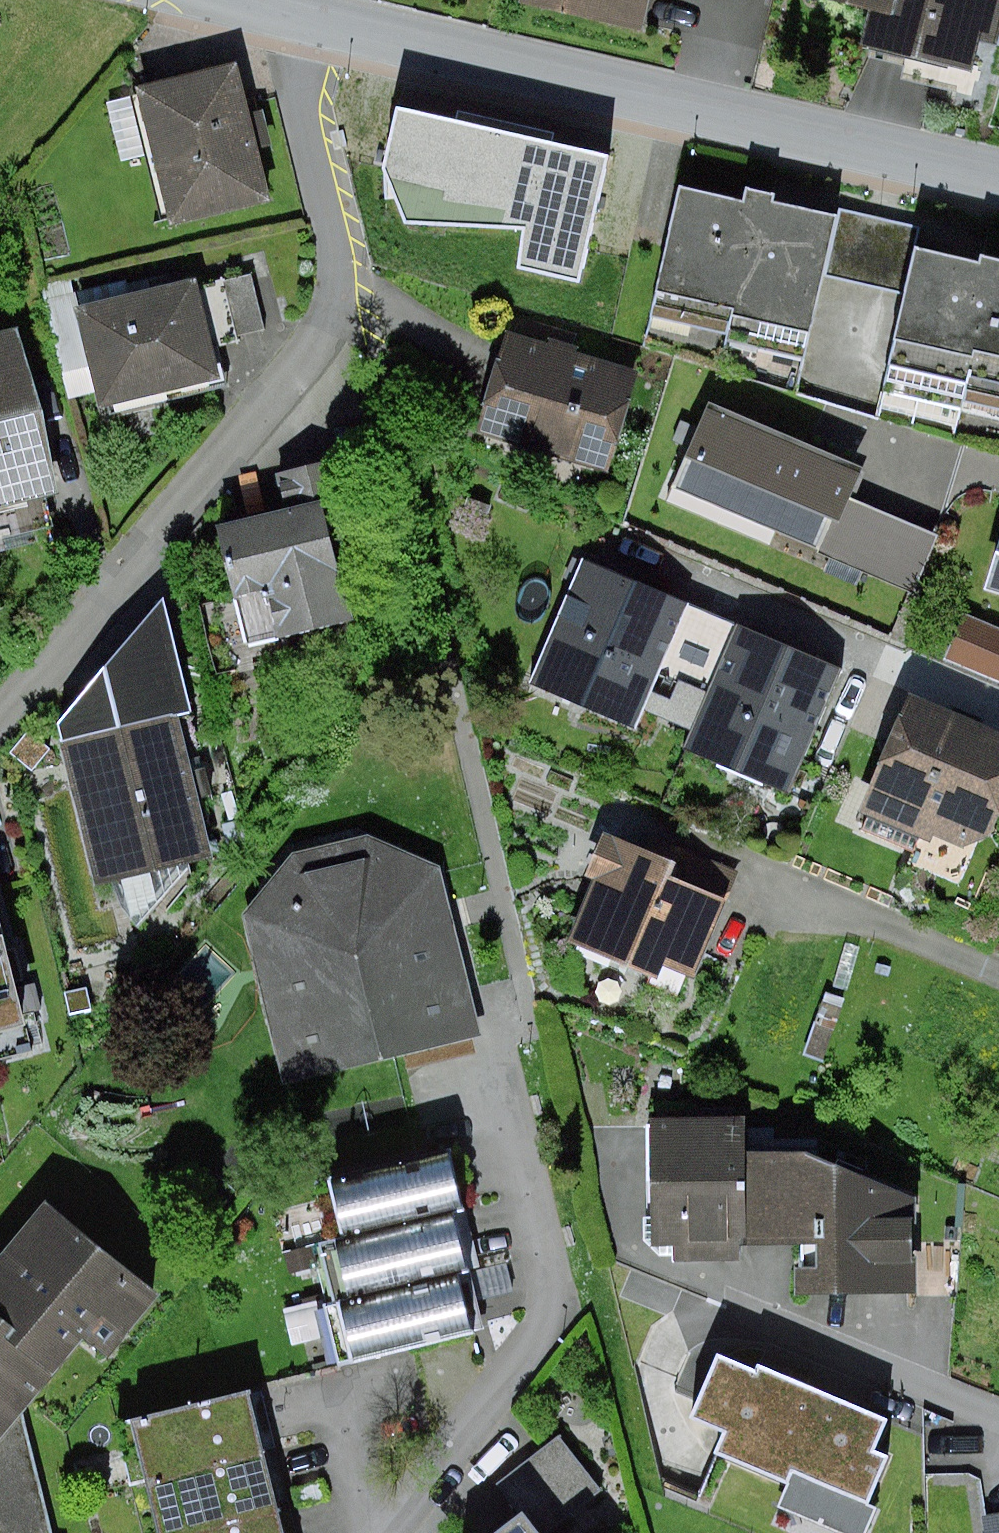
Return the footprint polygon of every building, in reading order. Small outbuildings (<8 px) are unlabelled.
[(650,0),(522,0),(521,3),(643,31),(650,0)] [(869,11),(896,16),(900,0),(820,0),(869,11)] [(998,28),(998,0),(900,0),(896,16),(869,11),(861,45),(974,71),(981,40),(995,43),(998,28)] [(238,63),(137,87),(139,94),(107,102),(122,161),(145,156),(156,197),(164,195),(172,225),(273,200),(260,149),(272,146),(263,110),(251,113),(238,63)] [(521,148),(522,142),(475,131),(477,124),(420,109),(413,109),(407,110),(401,114),(397,119),(395,126),(390,144),(400,146),(391,178),(392,185),(395,191),(399,196),(405,199),(408,200),(404,216),(464,231),(469,212),(475,213),(482,212),(488,209),(493,204),(495,198),(534,207),(517,272),(562,283),(569,284),(576,283),(582,280),(586,275),(589,269),(595,244),(583,241),(605,154),(548,139),(542,139),(536,142),(530,146),(528,150),(521,148)] [(745,200),(683,186),(653,317),(727,334),(721,362),(800,380),(824,274),(871,284),(886,218),(841,208),(839,215),(777,201),(779,193),(748,186),(745,200)] [(994,242),(992,250),(930,236),(932,228),(886,218),(871,284),(917,295),(893,401),(972,419),(978,391),(998,396),(998,243),(994,242)] [(265,330),(252,274),(224,281),(237,337),(265,330)] [(224,380),(199,277),(171,284),(169,275),(128,285),(127,281),(76,293),(73,280),(43,287),(70,398),(97,392),(102,409),(224,380)] [(0,332),(0,538),(54,525),(47,496),(62,493),(22,327),(0,332)] [(509,331),(477,433),(609,474),(641,372),(580,353),(582,347),(549,337),(548,343),(509,331)] [(865,468),(712,401),(674,489),(914,593),(939,536),(852,499),(865,468)] [(359,536),(340,457),(278,472),(287,510),(219,526),(248,644),(355,619),(336,541),(359,536)] [(493,505),(468,498),(460,522),(485,530),(493,505)] [(988,589),(998,593),(998,553),(988,589)] [(674,711),(714,610),(582,554),(526,685),(638,733),(650,703),(674,711)] [(192,862),(217,856),(203,798),(217,795),(210,768),(196,771),(191,753),(206,750),(170,600),(57,721),(96,886),(123,879),(135,929),(193,866),(192,862)] [(850,664),(714,610),(674,711),(694,719),(681,753),(797,799),(850,664)] [(964,615),(945,660),(998,683),(998,629),(964,615)] [(911,694),(860,812),(869,816),(863,830),(914,852),(920,838),(931,843),(934,835),(963,848),(992,835),(998,818),(998,732),(911,694)] [(36,766),(54,745),(32,727),(14,749),(36,766)] [(697,978),(740,872),(680,847),(675,860),(605,831),(586,877),(594,881),(569,941),(652,975),(648,983),(679,996),(688,974),(697,978)] [(244,913),(285,1085),(483,1037),(442,865),(370,835),(293,853),(244,913)] [(28,1023),(26,1014),(42,1010),(35,983),(19,987),(18,982),(25,981),(17,948),(10,950),(0,910),(0,1029),(28,1023)] [(861,948),(846,943),(837,973),(852,978),(858,959),(861,948)] [(88,987),(65,992),(70,1015),(93,1010),(88,987)] [(847,998),(827,991),(803,1057),(823,1064),(847,998)] [(740,1246),(749,1246),(748,1151),(747,1117),(652,1118),(653,1216),(645,1216),(645,1240),(660,1255),(675,1255),(675,1262),(740,1261),(740,1246)] [(813,1150),(748,1151),(749,1246),(797,1245),(797,1272),(788,1272),(788,1298),(921,1297),(921,1197),(813,1150)] [(468,1210),(455,1152),(319,1184),(333,1241),(458,1212),(468,1210)] [(86,1339),(110,1359),(161,1297),(49,1204),(0,1263),(0,1442),(86,1339)] [(471,1270),(458,1212),(333,1241),(322,1244),(335,1297),(336,1302),(462,1273),(471,1270)] [(309,1246),(285,1253),(291,1274),(315,1267),(309,1246)] [(476,1331),(462,1273),(336,1302),(335,1297),(285,1309),(294,1346),(334,1337),(340,1363),(476,1331)] [(892,1419),(760,1362),(757,1369),(722,1354),(694,1418),(728,1433),(718,1454),(789,1485),(778,1508),(837,1532),(871,1532),(882,1508),(872,1504),(893,1457),(878,1451),(892,1419)] [(258,1382),(139,1411),(145,1438),(131,1441),(141,1480),(274,1447),(258,1382)] [(602,1491),(561,1437),(499,1484),(523,1514),(498,1532),(546,1532),(602,1491)] [(274,1447),(141,1480),(155,1532),(176,1532),(288,1504),(274,1447)] [(176,1532),(295,1532),(288,1504),(176,1532)] [(982,1517),(985,1532),(998,1532),(998,1514),(982,1517)]
